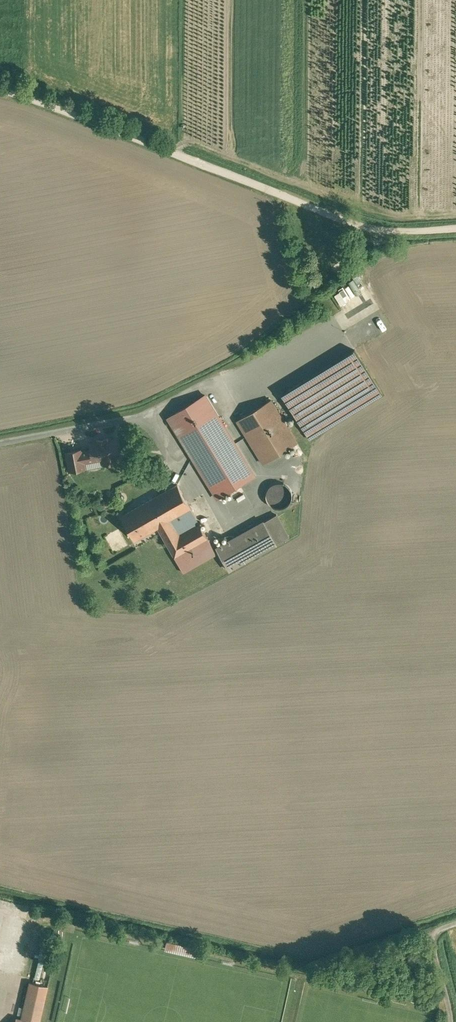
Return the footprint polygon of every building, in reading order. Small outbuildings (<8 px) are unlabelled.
[(338,303),(363,292),(356,276),(347,280),(350,285),(333,292),(338,303)] [(354,350),(282,394),(309,439),(382,394),(354,350)] [(254,475),(205,395),(168,418),(218,498),(254,475)] [(271,400),(237,421),(263,463),(297,443),(271,400)] [(108,438),(97,440),(97,442),(91,443),(92,450),(82,452),(84,462),(103,458),(104,464),(115,462),(114,456),(119,455),(116,439),(109,440),(108,438)] [(82,450),(67,452),(70,470),(85,467),(84,462),(82,452),(82,450)] [(164,461),(154,467),(160,479),(170,473),(164,461)] [(291,500),(292,495),(291,490),(288,486),(284,483),(279,482),(274,483),(270,486),(267,491),(266,496),(267,501),(270,505),(274,508),(279,509),(284,507),(289,505),(291,500)] [(178,484),(153,498),(158,506),(153,509),(162,525),(171,519),(191,508),(178,484)] [(153,498),(122,515),(135,540),(158,527),(162,525),(153,509),(158,506),(153,498)] [(191,508),(171,519),(180,534),(199,523),(191,508)] [(277,514),(264,521),(276,544),(289,537),(289,536),(281,522),(277,514)] [(199,523),(180,534),(171,519),(162,525),(158,527),(183,572),(216,554),(199,523)] [(286,519),(281,522),(289,536),(294,533),(286,519)] [(264,521),(217,547),(230,570),(276,544),(264,521)] [(165,941),(164,951),(197,954),(198,945),(165,941)] [(21,1019),(16,1018),(15,1021),(39,1021),(47,986),(29,982),(21,1019)]
